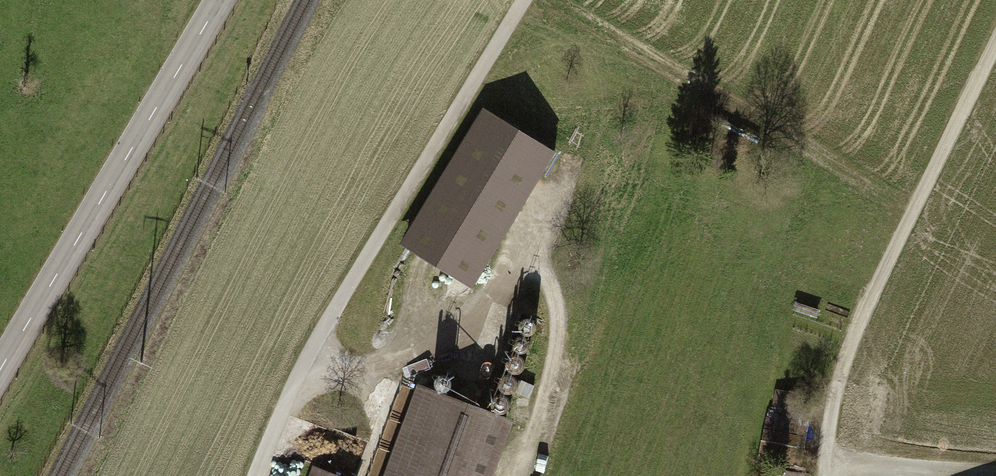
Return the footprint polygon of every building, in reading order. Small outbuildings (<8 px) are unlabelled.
[(400,243),(471,286),(554,152),(483,108),(400,243)] [(792,305),(790,312),(817,319),(819,313),(792,305)] [(531,325),(527,322),(523,322),(519,325),(517,329),(519,334),(523,337),(528,337),(532,334),(533,329),(531,325)] [(524,342),(520,339),(515,339),(512,342),(510,347),(512,351),(516,354),(520,354),(524,351),(526,346),(524,342)] [(518,360),(515,358),(510,358),(506,361),(504,365),(506,370),(510,373),(515,373),(519,370),(520,365),(518,360)] [(443,379),(439,376),(434,376),(430,379),(429,383),(430,388),(434,391),(439,391),(443,388),(444,383),(443,379)] [(510,380),(506,378),(501,378),(497,381),(496,385),(497,390),(501,393),(506,392),(510,390),(512,385),(510,380)] [(506,420),(415,386),(381,475),(485,475),(506,420)] [(566,391),(558,389),(552,407),(559,410),(566,391)] [(503,400),(499,397),(494,397),(490,400),(489,405),(490,409),(494,412),(499,412),(503,409),(504,405),(503,400)] [(307,468),(304,475),(329,475),(307,468)]
